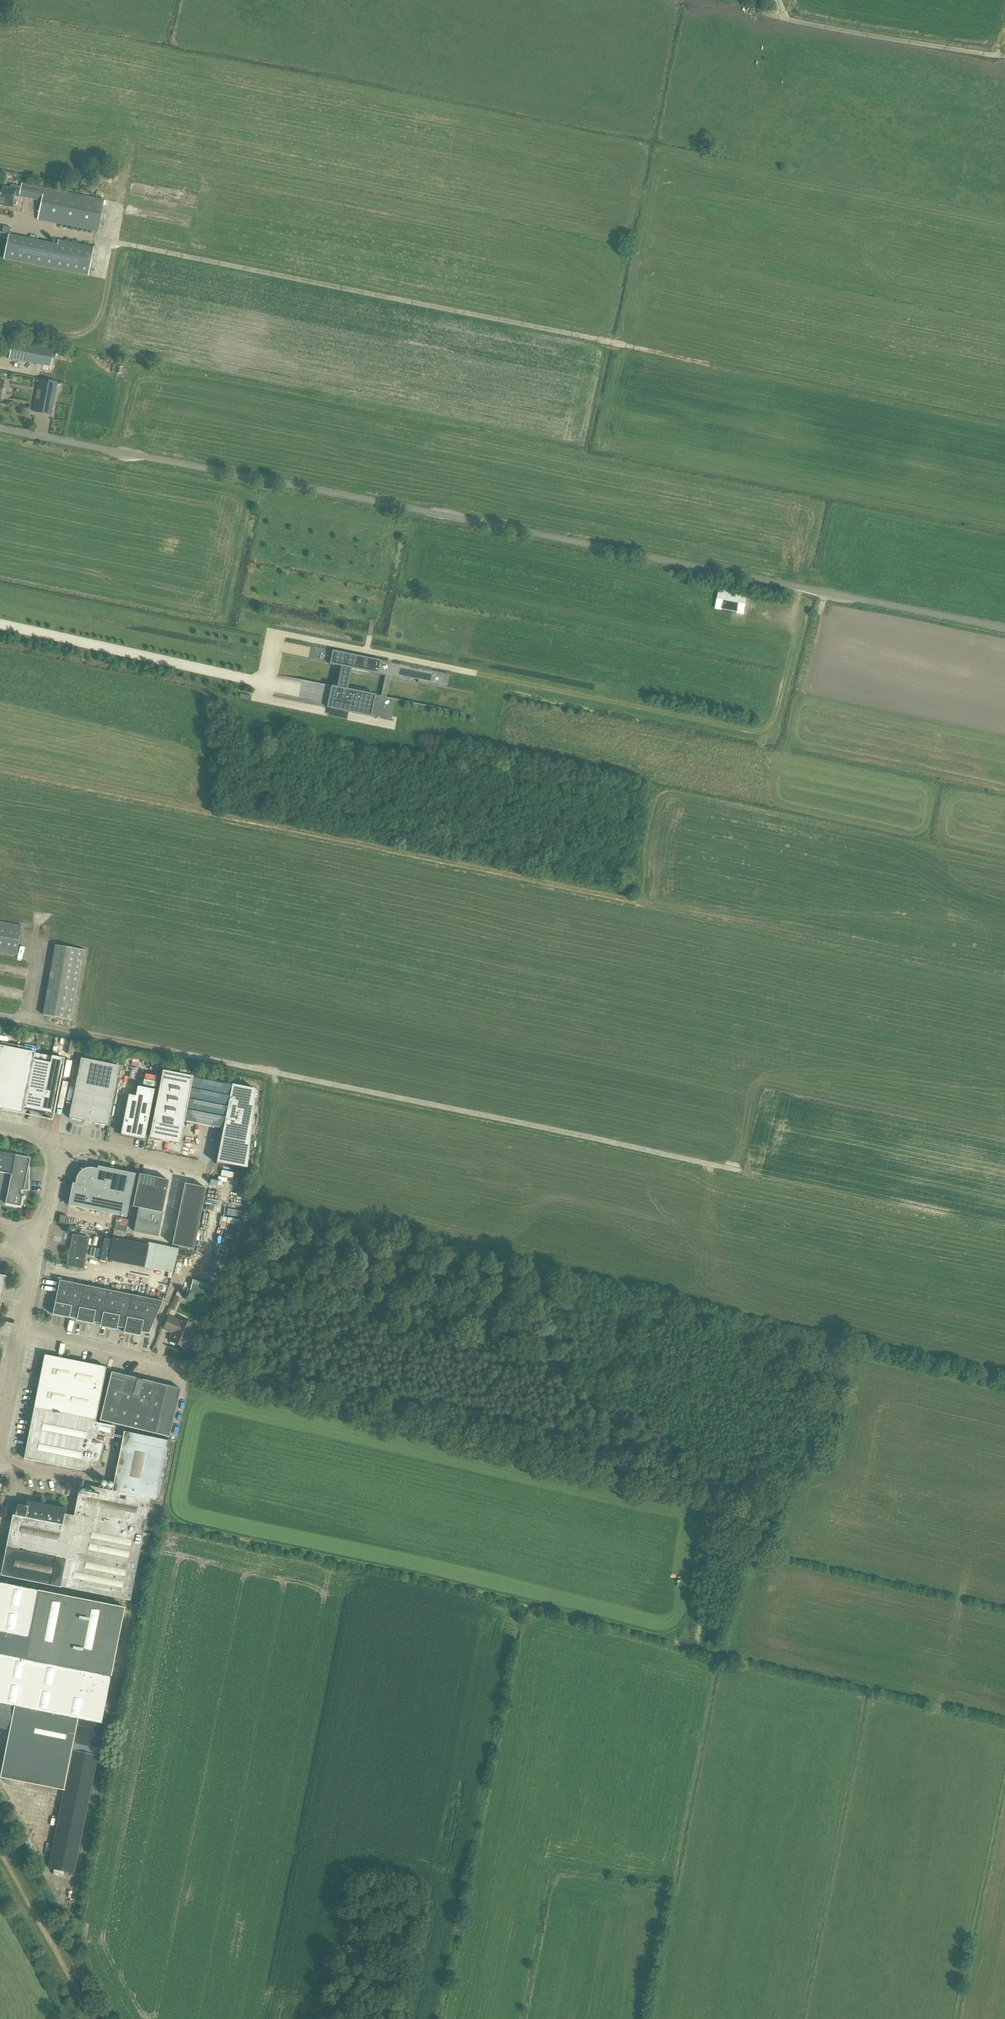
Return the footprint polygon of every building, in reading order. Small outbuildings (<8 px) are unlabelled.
[(42,201),(38,220),(97,232),(104,200),(22,184),(21,188),(15,186),(15,190),(0,187),(0,204),(4,205),(4,207),(12,208),(14,195),(19,196),(19,197),(42,201)] [(8,235),(3,260),(88,277),(94,247),(58,240),(57,245),(8,235)] [(12,342),(9,359),(49,366),(52,350),(12,342)] [(55,393),(57,382),(41,379),(39,390),(55,393)] [(53,403),(36,400),(34,412),(51,415),(53,403)] [(749,594),(720,588),(716,610),(744,616),(749,594)] [(331,686),(326,708),(372,717),(376,695),(347,689),(351,669),(378,674),(381,660),(332,650),(329,664),(341,667),(337,687),(331,686)] [(17,956),(22,926),(0,922),(0,953),(17,956)] [(86,950),(56,945),(44,1015),(74,1020),(86,950)] [(1,1110),(2,1110),(23,1114),(24,1108),(25,1108),(34,1060),(33,1060),(35,1053),(0,1046),(0,1110),(1,1110)] [(52,1064),(42,1111),(53,1114),(62,1072),(63,1066),(64,1059),(52,1056),(50,1063),(52,1064)] [(108,1126),(120,1066),(81,1058),(69,1118),(85,1122),(84,1123),(92,1124),(92,1123),(108,1126)] [(52,1064),(50,1063),(34,1060),(25,1108),(42,1111),(52,1064)] [(255,1089),(163,1071),(149,1138),(179,1144),(184,1121),(223,1129),(216,1164),(217,1164),(217,1162),(247,1168),(255,1089)] [(130,1095),(122,1135),(146,1140),(156,1090),(139,1087),(137,1097),(130,1095)] [(12,1175),(6,1204),(21,1207),(24,1197),(25,1197),(25,1196),(22,1195),(22,1191),(30,1191),(30,1163),(31,1158),(0,1152),(0,1172),(12,1175)] [(95,1189),(132,1196),(137,1175),(99,1167),(98,1167),(99,1168),(98,1170),(94,1169),(92,1168),(89,1169),(86,1169),(84,1171),(83,1171),(95,1189)] [(83,1171),(84,1171),(82,1169),(83,1171),(80,1173),(79,1175),(78,1178),(77,1180),(76,1184),(74,1184),(73,1183),(69,1206),(128,1218),(132,1196),(95,1189),(83,1171)] [(137,1184),(167,1191),(169,1180),(139,1174),(137,1184)] [(184,1183),(182,1196),(203,1200),(206,1188),(184,1183)] [(137,1184),(135,1195),(165,1201),(167,1191),(137,1184)] [(162,1213),(165,1201),(135,1195),(133,1207),(162,1213)] [(182,1196),(179,1208),(201,1212),(203,1200),(182,1196)] [(201,1212),(179,1208),(177,1220),(198,1225),(201,1212)] [(140,1209),(135,1232),(158,1237),(163,1214),(140,1209)] [(68,1216),(61,1215),(59,1224),(66,1225),(68,1216)] [(177,1220),(174,1233),(196,1237),(198,1225),(177,1220)] [(196,1237),(174,1233),(172,1245),(193,1249),(196,1237)] [(68,1265),(83,1268),(88,1239),(79,1237),(78,1242),(72,1241),(68,1265)] [(113,1238),(113,1241),(109,1261),(144,1267),(148,1245),(113,1238)] [(53,1314),(77,1319),(84,1285),(59,1280),(53,1314)] [(77,1319),(100,1324),(101,1324),(108,1290),(84,1285),(77,1319)] [(108,1290),(101,1324),(125,1329),(132,1295),(108,1290)] [(149,1334),(163,1301),(132,1295),(125,1329),(149,1334)] [(169,1341),(186,1348),(195,1326),(179,1319),(178,1320),(169,1316),(164,1329),(173,1333),(169,1341)] [(70,1389),(76,1362),(45,1356),(39,1382),(70,1389)] [(76,1362),(70,1389),(66,1412),(96,1418),(106,1368),(76,1362)] [(181,1391),(181,1390),(143,1381),(142,1383),(136,1381),(137,1379),(111,1373),(111,1374),(100,1421),(169,1438),(181,1391)] [(70,1389),(39,1382),(34,1406),(66,1412),(70,1389)] [(100,1464),(105,1438),(113,1439),(115,1427),(95,1423),(96,1418),(66,1412),(34,1406),(24,1459),(89,1473),(91,1462),(100,1464)] [(74,1516),(66,1515),(64,1514),(65,1510),(35,1504),(26,1507),(25,1506),(17,1505),(15,1516),(12,1515),(0,1576),(60,1588),(61,1587),(130,1601),(141,1545),(143,1533),(145,1526),(145,1522),(150,1499),(159,1501),(171,1442),(124,1432),(112,1491),(80,1485),(78,1497),(74,1516)] [(64,1514),(66,1515),(67,1509),(41,1504),(41,1503),(26,1500),(25,1506),(26,1507),(35,1504),(65,1510),(64,1514)] [(147,1546),(149,1534),(143,1533),(141,1545),(147,1546)] [(9,1730),(4,1754),(0,1753),(0,1768),(2,1768),(0,1776),(0,1778),(60,1790),(64,1791),(48,1868),(63,1871),(71,1872),(73,1873),(97,1756),(103,1732),(101,1731),(103,1725),(102,1725),(125,1608),(102,1604),(0,1583),(0,1729),(9,1730)]
